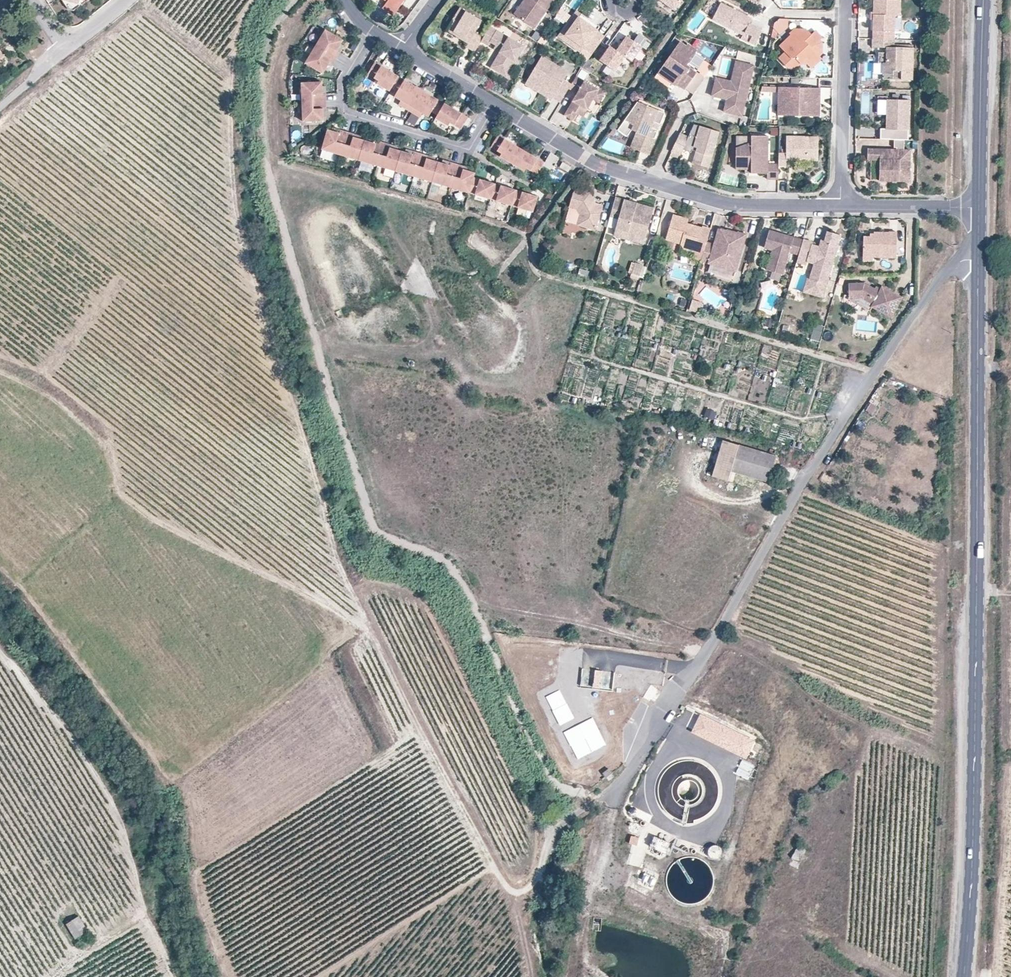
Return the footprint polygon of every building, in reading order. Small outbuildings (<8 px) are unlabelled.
[(67,11),(71,12),(85,3),(85,0),(59,0),(67,11)] [(386,1),(381,8),(392,15),(403,0),(384,0),(386,1)] [(511,14),(531,28),(544,9),(532,0),(520,0),(511,14)] [(544,9),(550,0),(532,0),(544,9)] [(680,0),(665,0),(663,3),(673,10),(680,0)] [(899,0),(874,0),(873,40),(894,40),(894,16),(899,16),(899,0)] [(720,3),(712,19),(742,35),(740,39),(748,43),(755,30),(747,26),(751,18),(720,3)] [(458,6),(445,28),(455,34),(458,33),(460,34),(459,36),(466,41),(464,44),(473,50),(479,40),(481,36),(473,31),(480,19),(458,6)] [(564,35),(576,18),(575,11),(557,37),(564,35)] [(597,27),(575,11),(576,18),(594,31),(597,27)] [(602,37),(594,32),(594,31),(576,18),(564,35),(590,54),(602,37)] [(786,20),(779,20),(773,25),(772,29),(777,35),(786,27),(786,20)] [(523,45),(488,24),(481,36),(479,40),(486,44),(488,40),(494,43),(505,50),(494,69),(505,75),(523,45)] [(324,29),(314,45),(334,57),(338,51),(335,50),(339,43),(341,39),(324,29)] [(806,31),(794,30),(789,35),(791,36),(779,47),(784,53),(777,60),(785,70),(794,70),(798,66),(805,66),(809,71),(819,61),(817,59),(809,51),(819,41),(821,39),(814,32),(811,35),(806,31)] [(582,48),(564,35),(557,37),(579,52),(582,48)] [(640,47),(624,37),(615,51),(623,57),(629,62),(640,47)] [(894,40),(873,40),(873,48),(887,48),(887,53),(879,53),(879,64),(883,64),(883,75),(893,75),(893,80),(913,80),(913,48),(894,48),(894,40)] [(821,44),(819,41),(809,51),(817,59),(819,56),(821,44)] [(505,50),(494,43),(492,47),(498,51),(489,66),(494,69),(505,50)] [(679,43),(658,71),(676,84),(677,83),(685,88),(685,87),(695,73),(685,66),(696,52),(686,45),(685,47),(679,43)] [(314,45),(304,62),(322,72),(324,69),(328,62),(330,64),(334,57),(314,45)] [(615,51),(608,47),(598,61),(613,71),(623,57),(615,51)] [(540,55),(523,83),(535,91),(539,85),(543,85),(553,91),(550,96),(559,101),(567,87),(569,83),(561,78),(566,71),(540,55)] [(374,61),(367,72),(378,79),(376,82),(388,90),(390,87),(397,75),(374,61)] [(705,77),(712,66),(705,61),(699,69),(703,72),(701,75),(705,77)] [(742,117),(754,67),(735,62),(730,85),(725,84),(723,89),(714,87),(711,97),(726,101),(729,101),(729,104),(726,104),(724,113),(742,117)] [(676,84),(658,71),(657,73),(674,86),(676,84)] [(695,73),(685,87),(695,94),(704,79),(695,73)] [(397,75),(390,87),(396,90),(393,95),(400,99),(397,103),(408,110),(419,92),(414,89),(416,86),(397,75)] [(569,83),(567,87),(575,93),(573,96),(576,98),(572,104),(570,102),(562,114),(570,119),(574,113),(580,116),(591,98),(597,101),(602,92),(574,75),(569,83)] [(730,85),(731,83),(715,79),(714,87),(723,89),(725,84),(730,85)] [(321,81),(300,82),(301,101),(325,100),(324,92),(322,93),(321,85),(321,81)] [(786,117),(820,117),(820,103),(817,103),(817,100),(820,100),(820,89),(779,89),(779,100),(786,100),(786,117)] [(419,92),(408,110),(418,116),(421,112),(427,115),(430,110),(436,114),(443,102),(425,91),(423,94),(419,92)] [(325,100),(301,101),(302,120),(323,119),(323,115),(322,108),(325,107),(325,100)] [(890,130),(890,140),(895,140),(908,140),(909,100),(887,100),(887,109),(889,111),(889,114),(887,114),(887,130),(890,130)] [(467,116),(443,102),(436,114),(434,117),(447,125),(449,122),(460,128),(467,116)] [(636,102),(615,132),(624,139),(629,132),(635,133),(632,141),(649,148),(656,131),(652,129),(654,124),(658,125),(663,114),(636,102)] [(678,132),(669,150),(678,154),(681,148),(689,151),(691,146),(695,147),(694,150),(699,151),(697,159),(707,162),(717,130),(692,123),(686,136),(678,132)] [(321,148),(340,154),(346,131),(339,129),(338,132),(331,130),(327,128),(321,148)] [(340,154),(358,159),(364,139),(360,138),(353,136),(353,133),(346,131),(340,154)] [(497,134),(490,146),(501,153),(499,155),(511,163),(520,148),(497,134)] [(752,143),(736,148),(736,170),(751,170),(751,174),(767,174),(767,180),(779,180),(779,167),(779,165),(768,165),(768,137),(752,137),(752,143)] [(786,154),(779,154),(779,167),(787,167),(787,161),(818,162),(819,138),(787,138),(786,154)] [(358,159),(376,164),(383,142),(376,140),(375,142),(367,140),(364,139),(358,159)] [(649,148),(632,141),(629,148),(646,155),(649,148)] [(376,164),(395,170),(400,150),(397,149),(389,147),(390,144),(383,142),(376,164)] [(520,148),(511,163),(523,170),(525,167),(536,174),(543,162),(520,148)] [(413,175),(420,152),(412,150),(412,153),(404,151),(400,150),(395,170),(413,175)] [(699,151),(694,150),(690,162),(706,167),(707,162),(697,159),(699,151)] [(890,150),(868,150),(868,160),(871,160),(881,161),(880,181),(910,182),(911,150),(894,150),(894,155),(890,155),(890,150)] [(420,152),(413,175),(431,180),(437,161),(434,160),(426,157),(427,155),(420,152)] [(881,161),(871,160),(871,181),(880,181),(881,161)] [(431,180),(450,186),(456,163),(449,161),(448,164),(441,162),(437,161),(431,180)] [(561,162),(558,166),(566,171),(569,167),(561,162)] [(450,186),(468,191),(473,176),(474,171),(470,170),(463,168),(464,165),(456,163),(450,186)] [(490,197),(494,182),(473,176),(468,191),(490,197)] [(511,203),(515,188),(494,182),(490,197),(511,203)] [(537,195),(515,188),(511,203),(532,210),(537,195)] [(590,194),(577,189),(572,194),(568,206),(577,209),(579,215),(575,224),(593,231),(602,207),(595,205),(592,204),(593,200),(590,194)] [(633,203),(615,198),(610,217),(618,219),(615,229),(645,237),(654,209),(636,204),(635,207),(632,206),(633,203)] [(568,206),(563,220),(575,224),(579,215),(577,209),(568,206)] [(707,244),(710,231),(702,229),(702,230),(692,227),(691,230),(686,229),(687,226),(688,221),(673,217),(665,241),(681,246),(684,250),(695,253),(693,260),(701,263),(706,247),(707,244)] [(645,237),(615,229),(613,236),(643,245),(645,237)] [(714,246),(707,244),(706,247),(701,263),(708,265),(735,273),(746,236),(738,234),(737,235),(727,232),(727,233),(724,232),(722,237),(720,238),(716,237),(714,246)] [(800,257),(804,242),(771,233),(766,250),(774,252),(768,272),(784,276),(791,254),(800,257)] [(899,260),(899,233),(891,233),(891,234),(876,234),(876,238),(866,238),(866,259),(876,259),(891,259),(891,260),(899,260)] [(814,244),(805,241),(804,242),(800,257),(798,263),(808,266),(815,268),(810,283),(808,283),(804,296),(823,302),(829,281),(827,280),(829,272),(832,273),(841,240),(828,236),(826,243),(824,250),(821,249),(813,247),(814,244)] [(568,263),(566,271),(575,273),(577,266),(568,263)] [(642,266),(635,264),(631,277),(638,280),(642,266)] [(588,278),(590,271),(580,269),(578,275),(588,278)] [(866,284),(850,284),(851,299),(863,298),(874,305),(873,308),(892,319),(903,299),(884,288),(882,291),(881,293),(877,290),(866,284)] [(863,298),(851,299),(850,300),(871,312),(873,308),(874,305),(863,298)] [(701,304),(692,301),(689,311),(698,313),(701,304)] [(810,341),(821,343),(824,326),(814,324),(810,341)] [(723,442),(712,478),(728,482),(731,472),(769,482),(776,457),(723,442)] [(559,691),(546,698),(560,724),(574,717),(559,691)] [(640,731),(645,717),(638,715),(633,729),(640,731)] [(753,741),(700,715),(692,732),(745,757),(753,741)] [(592,718),(563,732),(577,759),(605,746),(592,718)] [(749,780),(755,766),(740,759),(734,773),(749,780)] [(631,836),(629,844),(638,846),(639,837),(631,836)] [(656,850),(666,852),(668,842),(658,840),(656,850)] [(708,854),(716,857),(719,847),(711,845),(708,854)] [(796,848),(790,866),(799,869),(805,851),(796,848)] [(640,867),(643,853),(630,851),(627,864),(640,867)] [(88,930),(79,916),(66,925),(75,939),(88,930)]
